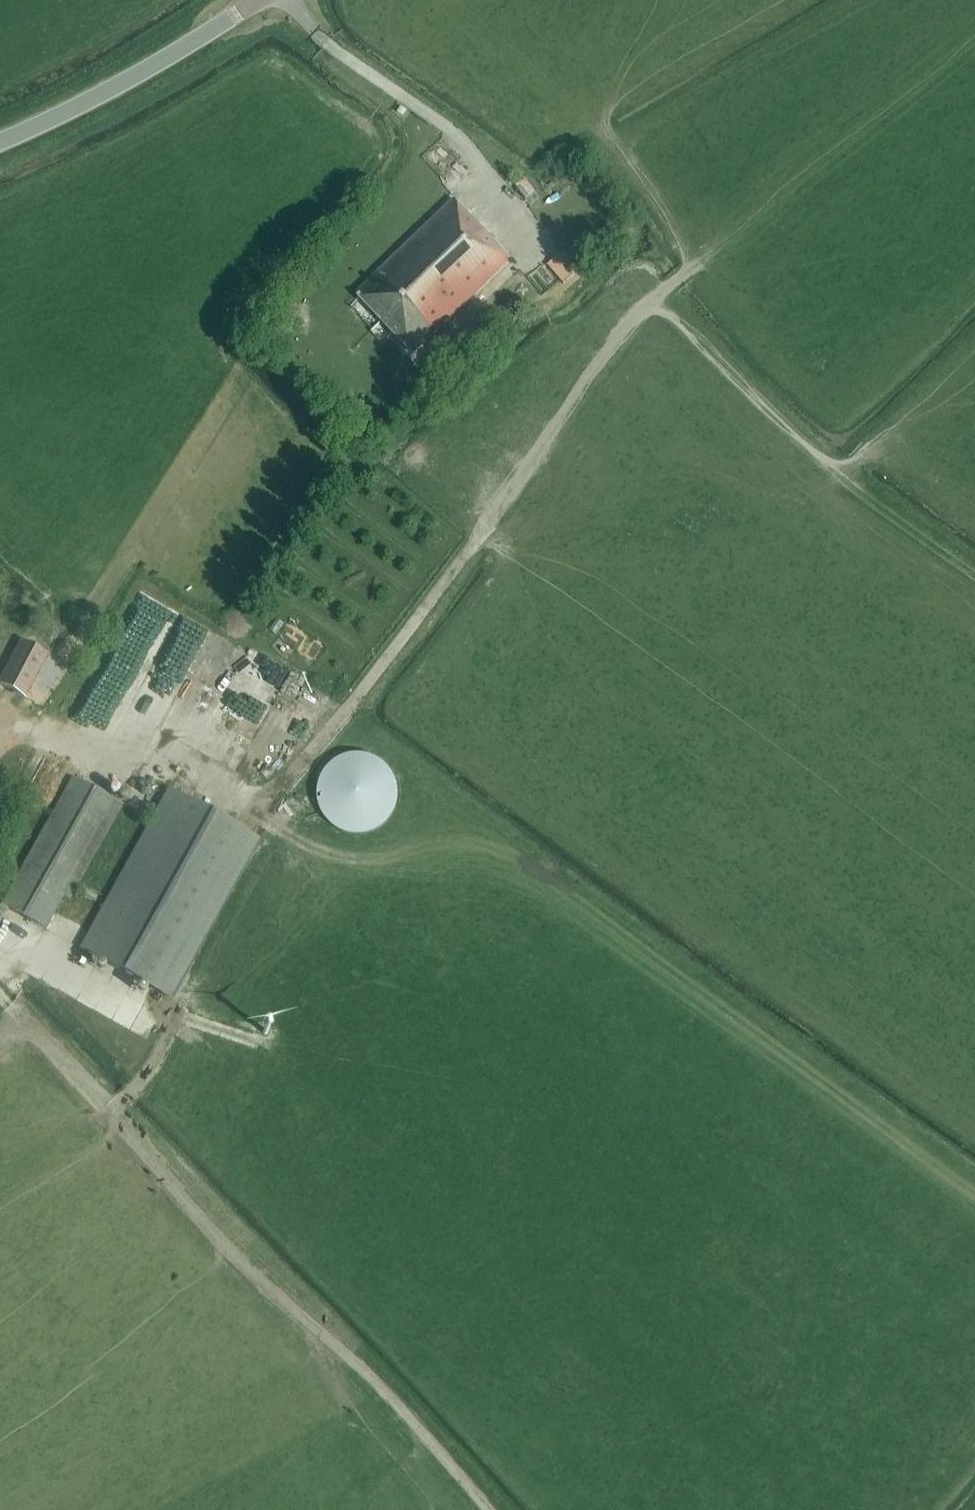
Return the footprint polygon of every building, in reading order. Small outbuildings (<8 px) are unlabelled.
[(356,294),(359,297),(410,351),(413,354),(513,258),(454,200),(356,294)] [(568,286),(586,269),(567,249),(550,266),(568,286)] [(25,698),(48,655),(21,641),(0,679),(0,684),(25,698)] [(342,756),(335,760),(329,765),(324,771),(320,778),(317,785),(317,793),(317,801),(320,809),(323,816),(329,822),(335,827),(342,831),(349,833),(357,834),(365,833),(373,831),(380,827),(386,822),(391,816),(395,809),(397,801),(398,793),(397,785),(395,778),(391,771),(386,765),(380,760),(373,756),(365,754),(357,753),(349,753),(342,756)] [(45,929),(63,897),(70,900),(123,805),(73,777),(2,905),(45,929)] [(259,839),(168,789),(80,948),(171,998),(259,839)]
